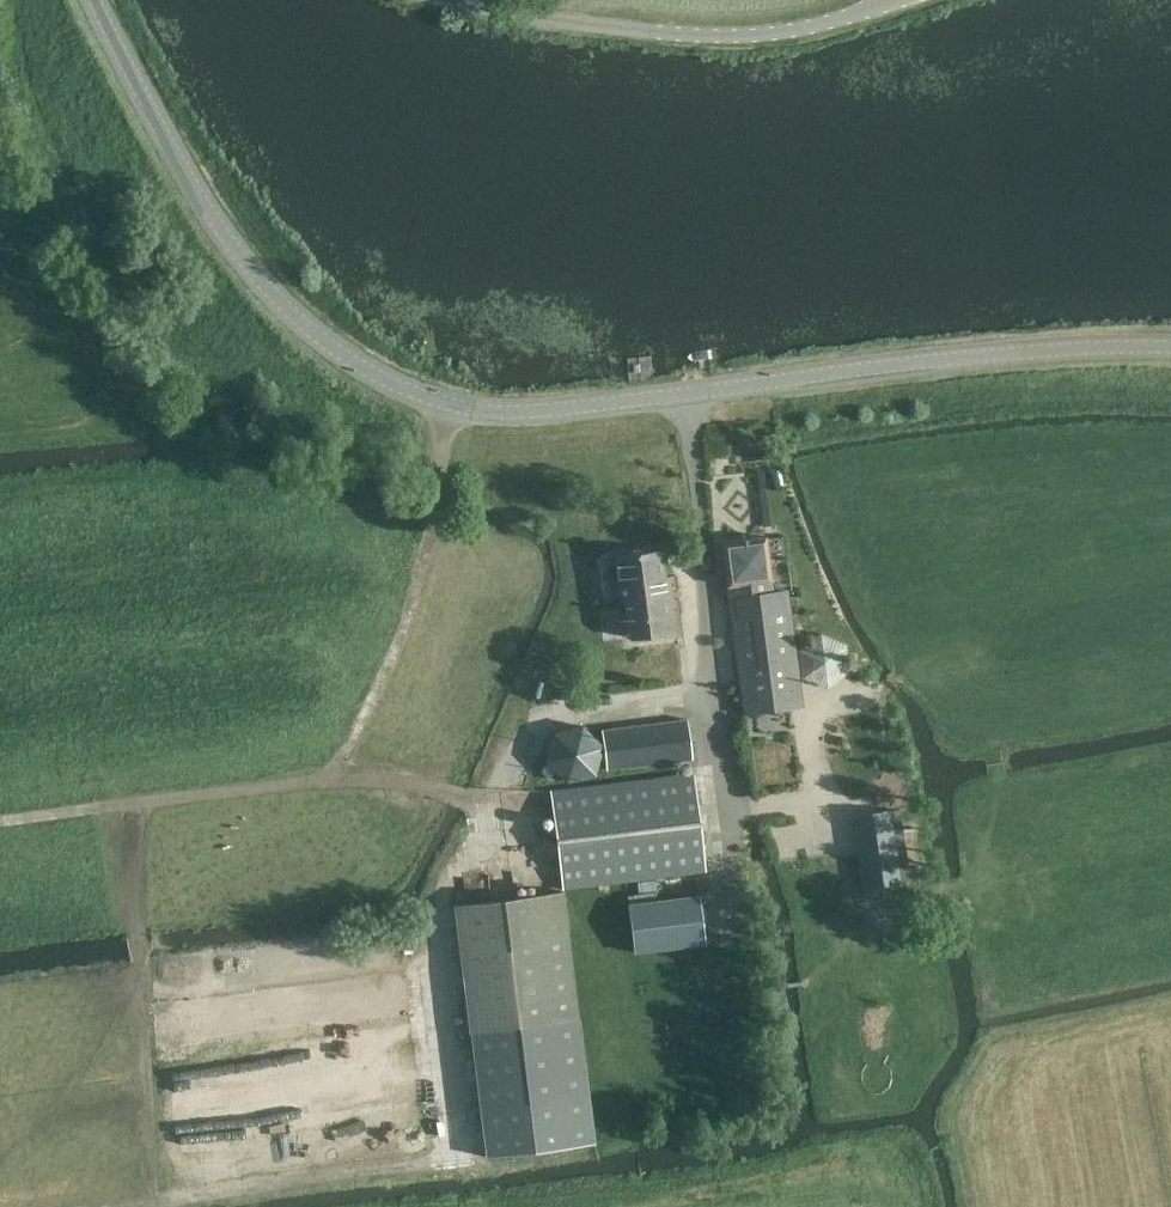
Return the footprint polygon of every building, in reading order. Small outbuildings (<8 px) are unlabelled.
[(745,714),(801,706),(786,591),(772,592),(765,536),(723,543),(745,714)] [(621,600),(625,600),(671,594),(670,582),(665,582),(661,550),(615,556),(621,600)] [(671,594),(625,600),(630,638),(676,632),(671,594)] [(808,665),(821,686),(853,666),(828,627),(795,648),(807,666),(808,665)] [(687,718),(641,724),(601,729),(606,770),(693,759),(687,718)] [(708,871),(695,771),(548,789),(561,889),(708,871)] [(888,810),(855,815),(858,834),(866,886),(899,881),(909,879),(905,856),(895,858),(891,829),(890,825),(900,824),(898,809),(888,811),(888,810)] [(455,904),(487,1156),(595,1142),(563,890),(455,904)] [(628,904),(634,954),(705,945),(699,895),(628,904)]
